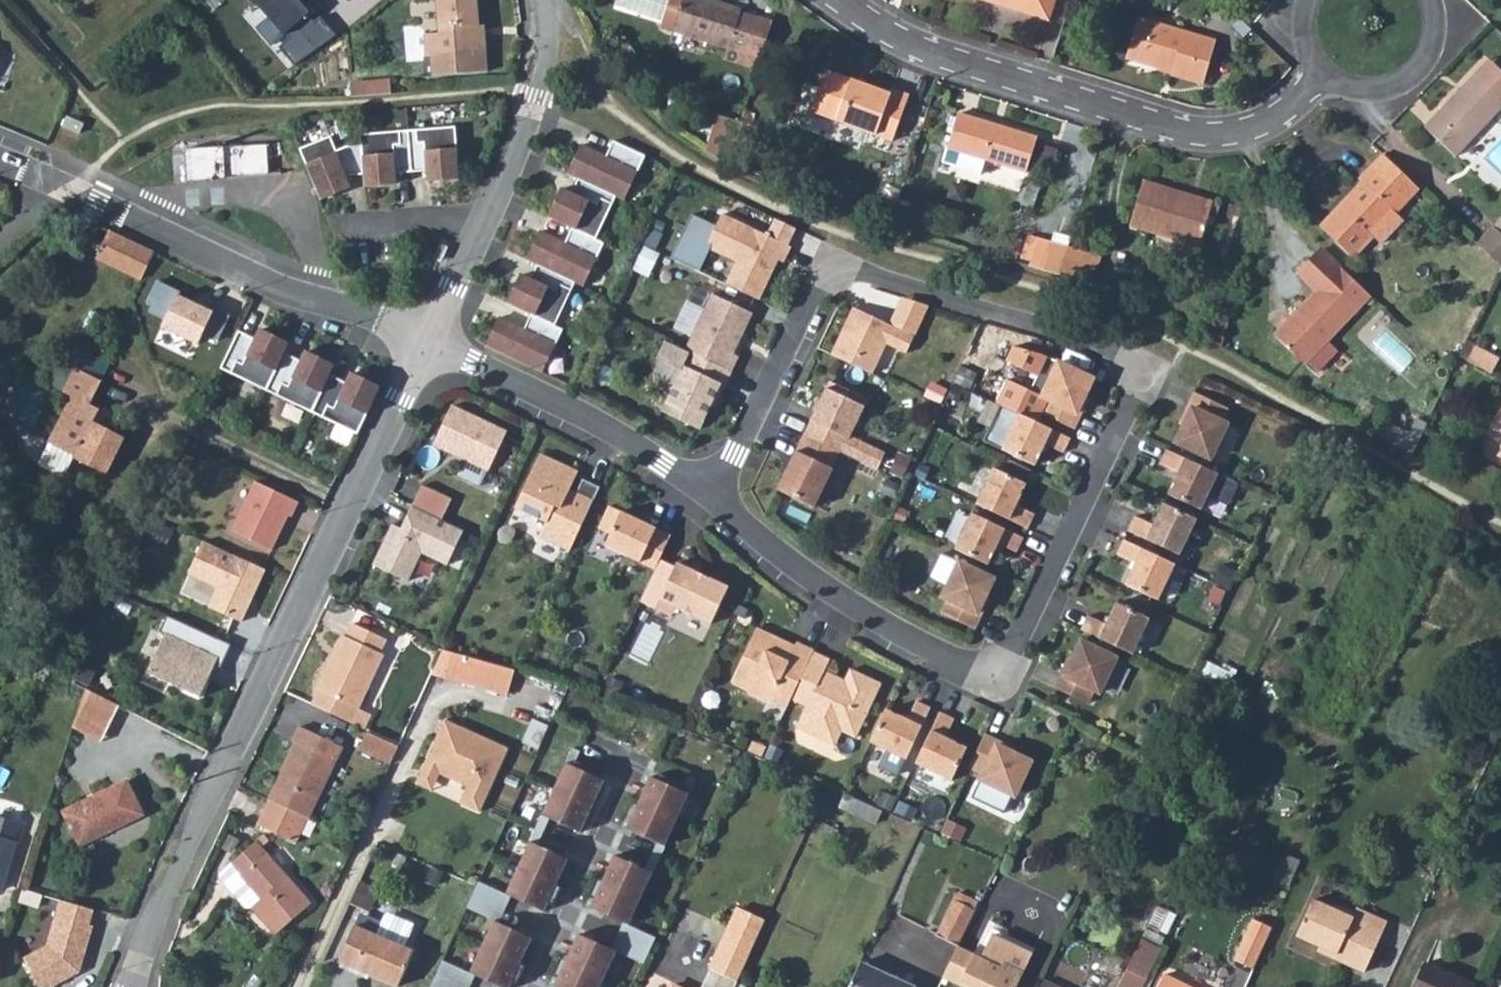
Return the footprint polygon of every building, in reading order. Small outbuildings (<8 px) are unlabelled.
[(338,33),(305,0),(257,0),(257,1),(290,38),(282,45),(297,62),(338,33)] [(421,38),(423,59),(427,58),(429,78),(483,72),(480,36),(474,37),(470,0),(431,0),(435,36),(421,38)] [(678,0),(665,0),(663,7),(662,11),(674,14),(678,0)] [(730,31),(749,37),(758,5),(741,1),(741,0),(678,0),(674,14),(730,31)] [(959,3),(1050,30),(1059,0),(960,0),(959,3)] [(730,31),(727,42),(759,53),(772,10),(758,5),(749,37),(730,31)] [(1141,24),(1128,61),(1174,77),(1173,81),(1202,91),(1217,48),(1141,24)] [(1418,124),(1450,154),(1500,98),(1500,77),(1479,57),(1418,124)] [(824,70),(813,109),(897,137),(911,91),(891,85),(890,90),(824,70)] [(352,80),(353,92),(393,88),(392,76),(352,80)] [(961,95),(951,129),(964,133),(959,149),(983,156),(989,141),(1028,153),(1039,121),(961,95)] [(731,142),(742,107),(720,101),(710,132),(731,143),(731,142)] [(754,105),(744,102),(742,107),(731,142),(742,146),(754,105)] [(1417,163),(1380,129),(1356,155),(1360,159),(1327,192),(1361,224),(1372,213),(1378,218),(1401,195),(1395,188),(1417,163)] [(454,184),(450,133),(355,141),(356,152),(340,153),(331,157),(325,143),(294,156),(315,206),(346,193),(342,183),(359,181),(359,192),(392,189),(391,180),(421,177),(422,187),(454,184)] [(541,230),(527,260),(537,265),(531,278),(522,274),(508,304),(531,315),(525,328),(501,317),(487,346),(542,373),(563,329),(555,325),(575,283),(583,287),(604,243),(595,239),(616,196),(624,200),(645,156),(613,141),(606,155),(582,144),(568,174),(578,179),(572,192),(563,188),(549,217),(572,229),(565,241),(541,230)] [(263,154),(177,158),(177,159),(180,159),(181,190),(178,189),(179,191),(207,189),(235,185),(276,183),(275,182),(262,183),(261,155),(264,155),(263,154)] [(1147,164),(1133,208),(1203,230),(1216,185),(1147,164)] [(784,262),(791,247),(722,214),(719,224),(694,213),(674,254),(702,269),(711,248),(737,262),(726,284),(760,300),(769,280),(766,274),(774,258),(779,260),(784,262)] [(1475,243),(1499,267),(1500,263),(1500,235),(1492,226),(1475,243)] [(1035,255),(1034,258),(1061,267),(1069,238),(1042,230),(1033,228),(1026,252),(1035,255)] [(101,238),(88,265),(133,286),(146,259),(116,245),(101,238)] [(1069,238),(1061,267),(1092,276),(1101,247),(1069,238)] [(1319,371),(1339,350),(1331,339),(1374,296),(1324,246),(1301,271),(1319,290),(1277,329),(1319,371)] [(774,258),(766,274),(769,280),(779,260),(774,258)] [(753,313),(712,294),(686,350),(690,352),(732,372),(739,356),(734,354),(753,313)] [(853,308),(831,355),(872,374),(887,344),(907,353),(915,337),(853,308)] [(230,341),(216,372),(352,436),(366,407),(374,389),(345,375),(340,384),(324,377),(328,368),(299,354),(295,363),(279,355),(283,346),(254,332),(249,342),(233,334),(230,341)] [(1478,354),(1500,366),(1500,348),(1485,340),(1478,354)] [(724,388),(732,372),(690,352),(662,411),(700,429),(721,386),(724,388)] [(73,357),(66,373),(91,385),(98,369),(73,357)] [(1041,413),(1075,429),(1086,406),(1082,404),(1093,379),(1058,362),(1042,397),(1047,400),(1041,413)] [(65,401),(42,448),(68,461),(65,465),(96,480),(117,441),(86,426),(92,412),(81,407),(91,385),(66,373),(54,396),(65,401)] [(833,432),(827,446),(840,452),(878,470),(885,454),(850,437),(868,400),(830,381),(811,421),(833,432)] [(724,388),(721,386),(712,405),(715,407),(724,388)] [(1188,418),(1176,443),(1211,459),(1227,425),(1222,422),(1228,408),(1195,393),(1183,416),(1188,418)] [(488,471),(507,431),(453,404),(434,443),(488,471)] [(1064,453),(1071,438),(1020,414),(1003,450),(1035,465),(1045,444),(1064,453)] [(1383,437),(1415,449),(1420,435),(1389,423),(1383,437)] [(827,446),(804,435),(778,490),(815,507),(833,469),(832,468),(840,452),(827,446)] [(68,461),(42,448),(31,472),(56,484),(65,465),(68,461)] [(1218,474),(1167,450),(1160,465),(1179,473),(1168,494),(1201,510),(1218,474)] [(571,551),(600,487),(583,480),(575,498),(570,495),(569,493),(579,472),(541,454),(516,508),(547,522),(541,537),(571,551)] [(977,504),(1028,528),(1035,514),(1016,505),(1027,484),(994,469),(977,504)] [(422,483),(412,503),(433,513),(442,517),(451,496),(422,483)] [(285,519),(292,503),(249,484),(226,533),(266,552),(282,517),(285,519)] [(433,513),(412,503),(402,526),(393,522),(374,562),(408,578),(422,550),(448,562),(464,527),(442,517),(433,513)] [(1136,516),(1129,531),(1179,555),(1197,519),(1164,504),(1154,525),(1136,516)] [(671,535),(609,507),(599,529),(611,535),(605,547),(655,570),(660,560),(671,535)] [(1016,552),(1023,538),(972,513),(955,550),(988,565),(998,543),(1016,552)] [(1175,564),(1124,540),(1117,555),(1136,563),(1126,585),(1158,600),(1175,564)] [(258,574),(196,546),(182,579),(211,592),(202,611),(235,626),(258,574)] [(655,570),(640,601),(656,610),(661,600),(711,625),(729,587),(677,563),(676,567),(660,560),(655,570)] [(994,579),(959,562),(942,597),(948,600),(941,613),(975,629),(986,606),(982,604),(994,579)] [(1089,615),(1081,631),(1132,655),(1150,619),(1117,603),(1107,624),(1089,615)] [(341,635),(316,688),(317,689),(311,703),(350,720),(356,708),(383,654),(379,652),(385,638),(352,623),(345,636),(341,635)] [(771,701),(787,708),(791,699),(814,652),(814,651),(797,643),(796,646),(758,628),(732,682),(747,690),(748,693),(768,702),(771,701)] [(223,648),(182,630),(175,646),(180,649),(162,687),(192,700),(210,662),(215,665),(223,648)] [(1065,665),(1054,688),(1088,704),(1095,690),(1100,693),(1117,658),(1082,641),(1069,667),(1065,665)] [(443,648),(433,672),(504,700),(513,675),(490,666),(443,648)] [(814,652),(791,699),(807,707),(797,728),(818,738),(821,732),(837,741),(842,731),(856,737),(881,684),(850,670),(844,683),(824,674),(830,660),(814,652)] [(1207,659),(1200,673),(1226,685),(1233,670),(1207,659)] [(114,708),(79,692),(71,716),(103,731),(114,708)] [(907,759),(931,708),(916,701),(907,720),(886,710),(870,742),(907,759)] [(368,714),(356,708),(350,720),(362,726),(368,714)] [(955,720),(940,713),(916,764),(952,781),(967,748),(946,738),(955,720)] [(103,731),(71,716),(66,730),(97,744),(103,731)] [(444,721),(423,768),(439,775),(467,787),(460,804),(479,813),(507,749),(444,721)] [(296,743),(269,798),(307,816),(341,746),(299,725),(291,741),(296,743)] [(369,729),(360,748),(392,764),(401,744),(369,729)] [(837,741),(821,732),(818,738),(835,746),(837,741)] [(1008,745),(985,734),(969,768),(983,774),(980,780),(1015,796),(1032,762),(1006,750),(1008,745)] [(571,748),(564,764),(572,767),(579,752),(571,748)] [(583,827),(602,780),(572,767),(564,764),(541,816),(549,820),(580,833),(583,827)] [(416,784),(431,792),(439,775),(423,768),(416,784)] [(679,789),(688,793),(694,778),(686,774),(679,789)] [(679,789),(649,776),(627,826),(626,828),(657,842),(664,845),(688,793),(679,789)] [(117,780),(54,808),(71,844),(133,816),(117,780)] [(307,816),(269,798),(258,824),(296,842),(307,816)] [(549,820),(541,816),(529,843),(537,846),(549,820)] [(256,842),(231,866),(262,901),(254,909),(278,936),(312,904),(256,842)] [(652,872),(664,845),(657,842),(645,868),(652,872)] [(537,846),(529,843),(506,895),(545,912),(566,864),(568,859),(537,846)] [(645,868),(614,855),(591,907),(629,925),(652,872),(645,868)] [(262,901),(231,866),(219,876),(219,880),(247,910),(254,909),(262,901)] [(371,908),(380,889),(361,881),(352,899),(371,908)] [(504,894),(480,883),(468,910),(492,921),(504,894)] [(50,901),(35,946),(12,958),(26,986),(29,986),(41,986),(60,977),(64,964),(70,966),(83,928),(79,927),(84,912),(50,901)] [(932,939),(955,950),(972,913),(950,903),(932,939)] [(1290,944),(1314,954),(1330,960),(1328,965),(1359,979),(1381,929),(1349,914),(1346,919),(1343,925),(1326,917),(1306,908),(1290,944)] [(1329,911),(1326,917),(1343,925),(1346,919),(1329,911)] [(734,986),(738,986),(765,925),(737,913),(710,976),(734,986)] [(495,922),(471,974),(473,975),(500,986),(512,986),(533,938),(495,922)] [(656,936),(632,926),(620,952),(644,963),(656,936)] [(340,962),(396,986),(401,986),(414,954),(355,927),(340,962)] [(1248,979),(1266,938),(1246,929),(1228,970),(1248,979)] [(940,980),(955,986),(1016,986),(1021,976),(1032,953),(984,930),(971,957),(955,950),(940,980)] [(579,934),(556,986),(557,986),(602,986),(618,951),(579,934)] [(1136,944),(1132,951),(1153,961),(1155,957),(1156,954),(1136,944)] [(1153,961),(1132,951),(1116,986),(1141,986),(1153,961)] [(1314,954),(1313,959),(1328,965),(1330,960),(1314,954)] [(846,986),(913,986),(858,961),(846,986)] [(445,963),(435,986),(467,986),(473,975),(471,974),(445,963)] [(64,964),(60,977),(67,973),(70,966),(64,964)] [(1426,969),(1418,986),(1462,986),(1426,969)]
